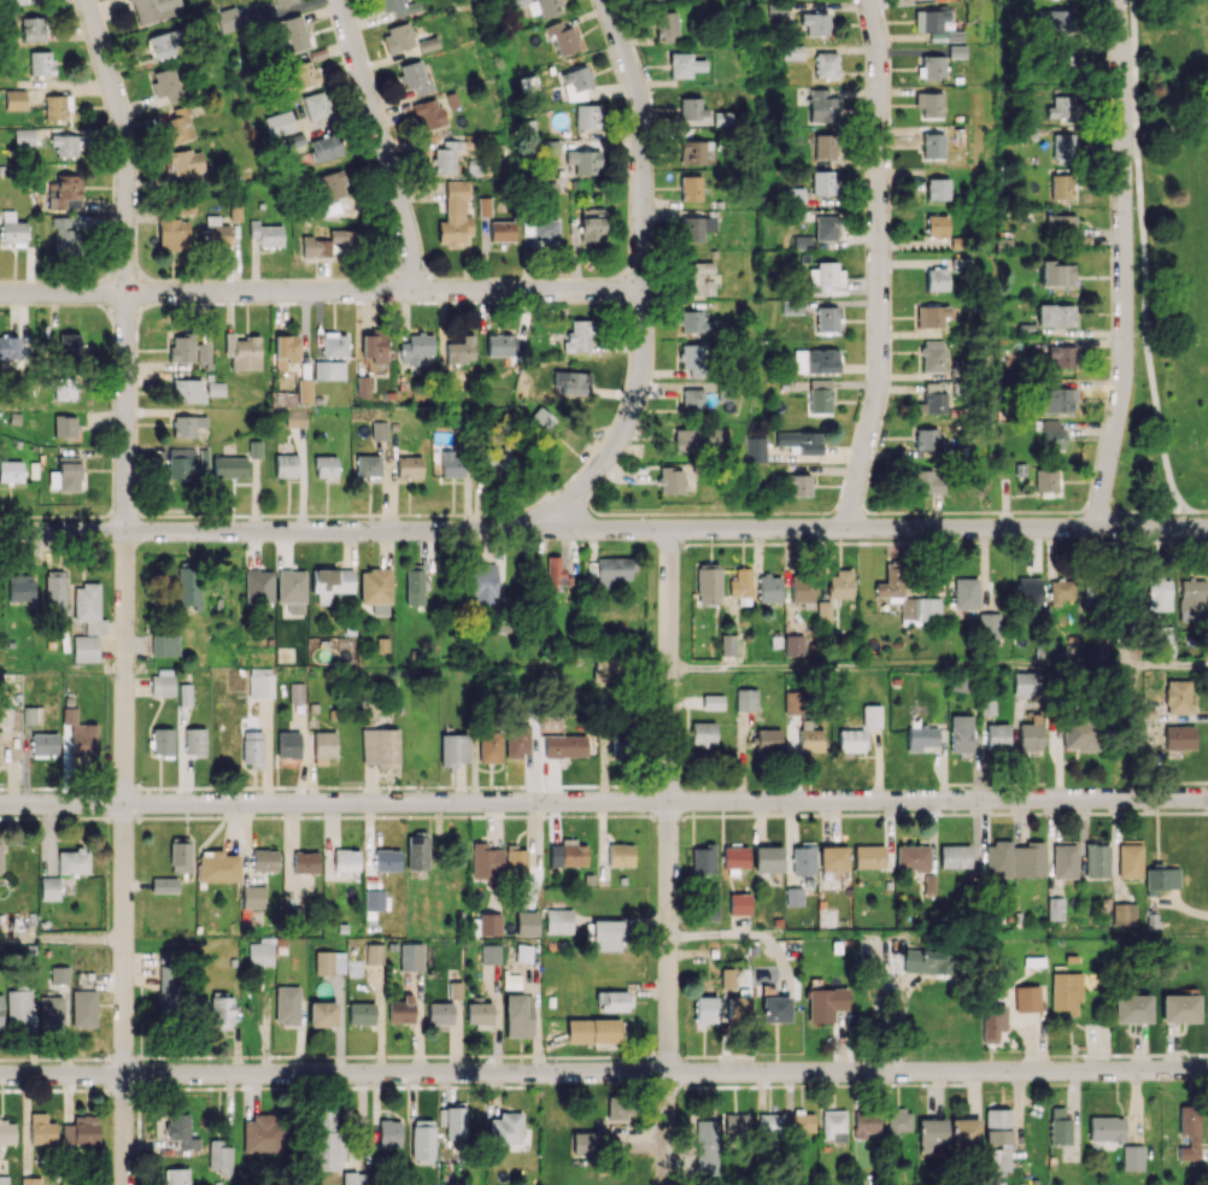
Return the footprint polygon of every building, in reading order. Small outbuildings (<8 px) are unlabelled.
[(137,24),(182,12),(179,0),(130,0),(137,24)] [(383,12),(391,10),(393,17),(421,10),(418,0),(402,5),(401,0),(380,0),(383,12)] [(540,13),(541,19),(563,13),(560,0),(526,0),(530,15),(540,13)] [(214,12),(221,34),(245,26),(239,5),(214,12)] [(1040,20),(1049,21),(1048,35),(1071,36),(1072,9),(1040,7),(1040,20)] [(929,42),(962,41),(962,30),(942,31),(941,19),(952,18),(951,9),(914,10),(915,32),(929,32),(929,42)] [(678,39),(675,10),(655,13),(658,42),(678,39)] [(807,35),(828,35),(828,13),(801,13),(801,25),(807,25),(807,35)] [(279,53),(308,48),(302,15),(273,20),(279,53)] [(21,17),(22,41),(44,41),(44,16),(21,17)] [(543,26),(546,37),(553,36),(558,55),(577,51),(569,19),(543,26)] [(387,53),(413,48),(408,22),(382,28),(387,53)] [(153,60),(180,53),(174,30),(147,36),(153,60)] [(420,53),(438,47),(435,36),(417,41),(420,53)] [(804,59),(804,45),(784,45),(784,59),(804,59)] [(964,45),(948,45),(948,57),(965,57),(964,45)] [(53,75),(53,51),(29,52),(30,75),(53,75)] [(837,52),(816,52),(815,78),(837,78),(837,52)] [(690,53),(669,53),(670,78),(691,77),(691,71),(706,70),(705,60),(690,60),(690,53)] [(917,77),(944,77),(944,55),(921,56),(921,66),(917,66),(917,77)] [(293,77),(287,79),(290,90),(318,81),(311,59),(290,66),(293,77)] [(397,66),(404,89),(413,87),(415,95),(433,90),(431,80),(425,82),(419,60),(397,66)] [(569,93),(592,86),(586,66),(563,73),(569,93)] [(150,73),(156,97),(166,94),(168,102),(182,98),(174,67),(150,73)] [(838,97),(829,97),(829,89),(810,88),(809,122),(837,122),(838,97)] [(6,110),(26,110),(25,89),(5,90),(6,110)] [(302,96),(308,120),(330,115),(323,91),(302,96)] [(941,117),(942,93),(915,93),(915,108),(922,108),(922,116),(941,117)] [(69,95),(44,96),(45,119),(70,119),(69,95)] [(1053,106),(1046,106),(1047,120),(1074,119),(1073,95),(1052,96),(1053,106)] [(420,133),(445,127),(437,97),(412,104),(420,133)] [(679,120),(710,119),(710,108),(700,108),(700,98),(679,98),(679,120)] [(575,128),(599,129),(600,105),(575,104),(575,128)] [(192,112),(190,106),(162,115),(172,144),(193,137),(186,114),(192,112)] [(263,118),(270,138),(295,130),(289,110),(263,118)] [(34,145),(34,129),(14,129),(15,146),(34,145)] [(307,140),(313,162),(342,154),(336,132),(307,140)] [(1075,133),(1052,133),(1053,162),(1076,161),(1075,133)] [(835,158),(836,134),(815,134),(815,158),(835,158)] [(943,134),(922,134),(923,158),(943,157),(943,134)] [(461,140),(446,141),(446,148),(434,148),(434,174),(455,173),(455,150),(461,149),(461,140)] [(680,164),(703,164),(704,141),(680,141),(680,164)] [(167,151),(168,175),(203,173),(202,149),(167,151)] [(599,151),(566,150),(566,163),(575,163),(575,174),(598,174),(599,151)] [(352,206),(338,169),(314,178),(328,215),(352,206)] [(813,194),(836,194),(836,171),(813,171),(813,194)] [(48,209),(81,208),(80,174),(56,175),(56,196),(48,196),(48,209)] [(1051,199),(1072,199),(1071,174),(1050,175),(1051,199)] [(700,200),(701,176),(680,176),(680,200),(700,200)] [(949,179),(927,178),(926,200),(948,200),(949,179)] [(446,221),(438,221),(438,244),(464,244),(464,234),(473,234),(472,215),(467,215),(466,180),(445,180),(446,221)] [(788,206),(805,206),(804,187),(787,188),(788,206)] [(2,245),(26,244),(26,222),(14,222),(14,210),(1,211),(2,245)] [(1076,215),(1047,214),(1047,234),(1075,235),(1076,215)] [(220,215),(205,215),(206,246),(230,246),(230,224),(220,224),(220,215)] [(947,238),(947,216),(926,215),(926,237),(947,238)] [(581,241),(605,241),(604,216),(580,217),(581,241)] [(681,241),(702,241),(702,230),(715,231),(715,217),(682,216),(681,241)] [(815,240),(836,240),(836,216),(815,216),(815,240)] [(159,249),(190,248),(189,217),(158,218),(159,249)] [(258,226),(258,220),(249,220),(249,238),(258,238),(258,246),(282,246),(282,225),(258,226)] [(514,241),(515,221),(491,220),(490,241),(514,241)] [(55,255),(79,256),(80,229),(56,228),(55,255)] [(302,256),(354,255),(353,229),(328,229),(329,237),(302,238),(302,256)] [(686,295),(713,296),(713,276),(712,276),(713,263),(686,262),(686,295)] [(1074,285),(1073,262),(1041,263),(1042,286),(1074,285)] [(809,263),(809,294),(842,294),(842,264),(809,263)] [(947,268),(926,268),(926,290),(947,291),(947,268)] [(916,327),(942,326),(942,317),(952,316),(952,305),(916,306),(916,327)] [(1074,305),(1038,305),(1037,326),(1073,326),(1074,305)] [(838,307),(817,306),(816,331),(837,332),(838,307)] [(680,311),(681,333),(706,332),(706,310),(680,311)] [(572,319),(571,332),(566,332),(565,351),(591,352),(592,320),(572,319)] [(372,364),(386,363),(385,329),(371,330),(371,334),(361,334),(362,357),(371,357),(372,364)] [(79,353),(81,333),(67,332),(66,352),(79,353)] [(230,370),(260,369),(259,337),(234,337),(234,332),(224,333),(224,356),(230,356),(230,370)] [(347,333),(322,332),(322,357),(347,357),(347,333)] [(424,364),(424,356),(433,356),(433,333),(408,334),(408,343),(399,343),(399,364),(424,364)] [(446,361),(473,362),(473,334),(462,334),(462,342),(446,342),(446,361)] [(297,335),(274,336),(275,372),(285,372),(285,362),(298,362),(297,335)] [(511,355),(511,335),(486,335),(487,356),(511,355)] [(0,336),(0,359),(18,360),(19,337),(0,336)] [(193,362),(193,336),(170,336),(170,362),(193,362)] [(943,372),(942,340),(921,340),(922,372),(943,372)] [(210,343),(197,343),(197,362),(211,361),(210,343)] [(707,345),(680,343),(680,368),(706,369),(707,345)] [(1074,368),(1074,345),(1048,346),(1048,358),(1053,358),(1053,368),(1074,368)] [(794,373),(837,372),(837,349),(794,349),(794,373)] [(344,379),(344,361),(314,361),(314,379),(344,379)] [(590,372),(555,371),(554,394),(583,395),(584,382),(590,383),(590,372)] [(355,396),(368,396),(368,376),(356,375),(355,396)] [(296,403),(310,403),(310,378),(296,378),(296,403)] [(54,399),(75,399),(76,379),(55,379),(54,399)] [(204,401),(203,379),(173,379),(173,402),(204,401)] [(810,413),(831,412),(829,379),(808,380),(810,413)] [(946,413),(947,383),(924,382),(923,412),(946,413)] [(682,412),(703,413),(704,389),(683,388),(682,412)] [(1076,389),(1036,388),(1036,412),(1075,413),(1076,389)] [(305,426),(305,410),(286,410),(286,426),(305,426)] [(54,436),(75,437),(76,416),(54,415),(54,436)] [(206,416),(173,415),(172,437),(195,437),(195,426),(206,426),(206,416)] [(1044,420),(1043,449),(1064,450),(1064,421),(1044,420)] [(372,440),(387,440),(387,421),(372,421),(372,440)] [(673,451),(718,450),(717,428),(673,429),(673,451)] [(915,428),(914,449),(940,450),(940,429),(915,428)] [(820,454),(820,432),(777,432),(777,446),(789,446),(789,454),(820,454)] [(766,462),(766,437),(746,437),(746,461),(766,462)] [(249,458),(261,458),(261,440),(250,440),(249,458)] [(168,479),(208,478),(207,446),(168,447),(168,479)] [(510,472),(512,448),(490,446),(487,470),(510,472)] [(442,477),(465,476),(464,451),(442,451),(442,477)] [(295,478),(296,455),(275,454),(274,477),(295,478)] [(336,455),(315,456),(315,478),(337,478),(336,455)] [(380,455),(356,455),(355,476),(380,477),(380,455)] [(79,490),(79,457),(58,456),(58,471),(48,471),(48,490),(79,490)] [(421,477),(421,456),(397,457),(397,477),(421,477)] [(246,457),(213,457),(213,478),(246,477),(246,457)] [(22,482),(22,461),(0,461),(0,482),(22,482)] [(682,493),(683,468),(658,467),(657,492),(682,493)] [(1040,491),(1058,490),(1057,468),(1039,469),(1040,491)] [(910,470),(910,492),(936,492),(935,469),(910,470)] [(810,475),(785,474),(784,495),(810,496),(810,475)] [(546,556),(547,584),(565,584),(564,565),(561,565),(561,556),(546,556)] [(587,559),(588,575),(596,575),(596,587),(612,587),(611,579),(629,579),(629,558),(587,559)] [(201,562),(177,563),(178,606),(203,605),(201,562)] [(495,563),(471,564),(471,602),(491,602),(491,614),(488,614),(488,632),(506,631),(505,602),(495,602),(495,563)] [(939,598),(903,597),(903,563),(885,563),(885,583),(875,583),(875,596),(888,596),(888,602),(901,602),(900,620),(939,620),(939,598)] [(720,565),(696,565),(697,605),(720,604),(720,565)] [(751,568),(735,568),(736,579),(729,579),(729,596),(751,596),(751,568)] [(318,604),(331,604),(331,592),(353,593),(353,569),(312,569),(312,593),(318,593),(318,604)] [(360,570),(361,603),(391,603),(390,569),(360,570)] [(406,604),(424,604),(423,569),(405,569),(406,604)] [(65,570),(46,570),(46,613),(65,613),(65,570)] [(245,602),(272,602),(272,570),(245,570),(245,602)] [(304,570),(277,570),(277,602),(288,602),(288,614),(305,614),(304,570)] [(851,598),(851,571),(828,571),(827,597),(851,598)] [(758,602),(780,602),(780,574),(758,574),(758,602)] [(8,575),(9,606),(34,605),(34,575),(8,575)] [(1040,603),(1041,577),(1019,577),(1019,602),(1040,603)] [(953,578),(954,609),(978,608),(978,578),(953,578)] [(1049,603),(1072,604),(1074,581),(1050,580),(1049,603)] [(1147,610),(1171,611),(1172,580),(1147,580),(1147,610)] [(1205,617),(1204,580),(1180,580),(1180,618),(1205,617)] [(98,584),(73,584),(74,621),(85,621),(86,634),(105,634),(105,619),(99,619),(98,584)] [(830,603),(817,603),(817,623),(830,623),(830,603)] [(999,613),(978,613),(979,644),(1000,644),(999,613)] [(1171,643),(1171,626),(1158,627),(1159,643),(1171,643)] [(151,655),(179,655),(178,634),(151,634),(151,655)] [(734,656),(734,634),(721,634),(720,655),(734,656)] [(803,634),(783,635),(784,656),(804,655),(803,634)] [(98,636),(73,635),(73,662),(97,662),(98,636)] [(610,657),(595,657),(595,681),(610,681),(610,657)] [(249,668),(248,697),(273,698),(274,668),(249,668)] [(151,696),(174,696),(174,671),(150,671),(151,696)] [(1013,672),(1014,696),(1034,695),(1034,672),(1013,672)] [(1195,713),(1195,696),(1190,696),(1190,680),(1165,680),(1165,713),(1195,713)] [(304,703),(304,683),(290,683),(290,703),(304,703)] [(757,689),(736,689),(736,711),(757,710),(757,689)] [(804,714),(804,692),(785,691),(784,713),(804,714)] [(723,710),(724,695),(703,695),(702,709),(723,710)] [(981,715),(994,714),(994,697),(981,697),(981,715)] [(881,705),(863,705),(863,727),(881,727),(881,705)] [(41,707),(22,707),(23,724),(42,723),(41,707)] [(71,754),(96,755),(97,724),(76,724),(77,708),(64,707),(63,724),(71,725),(71,754)] [(1019,724),(1020,750),(1042,750),(1041,713),(1031,714),(1031,723),(1019,724)] [(971,715),(951,715),(950,751),(971,751),(971,715)] [(800,752),(823,751),(822,729),(810,729),(810,720),(799,720),(800,752)] [(1098,750),(1099,722),(1063,721),(1062,750),(1098,750)] [(692,745),(715,744),(715,722),(691,722),(692,745)] [(987,748),(1009,747),(1008,723),(987,724),(987,748)] [(507,756),(530,756),(530,724),(506,724),(507,756)] [(1194,725),(1164,725),(1164,750),(1194,749),(1194,725)] [(938,746),(938,727),(907,727),(907,751),(920,751),(920,746),(938,746)] [(173,755),(173,728),(152,728),(151,754),(173,755)] [(205,728),(184,728),(185,755),(205,755),(205,728)] [(398,729),(362,729),(362,764),(376,764),(376,769),(399,769),(398,729)] [(780,729),(757,729),(756,751),(780,751),(780,729)] [(839,752),(864,751),(863,730),(838,730),(839,752)] [(242,766),(263,765),(263,731),(242,731),(242,766)] [(278,731),(278,758),(299,758),(300,732),(278,731)] [(336,757),(336,731),(313,731),(314,765),(326,765),(326,757),(336,757)] [(479,762),(501,762),(502,732),(480,731),(479,762)] [(58,734),(33,733),(32,756),(57,756),(58,734)] [(467,734),(440,734),(440,765),(467,764),(467,734)] [(544,756),(586,757),(587,736),(545,734),(544,756)] [(626,736),(612,735),(612,758),(625,758),(626,736)] [(406,869),(428,869),(429,833),(407,833),(406,869)] [(190,838),(170,838),(170,872),(190,873),(190,838)] [(549,845),(549,866),(586,866),(587,845),(576,845),(576,839),(560,838),(560,845),(549,845)] [(473,878),(506,877),(504,848),(488,849),(487,842),(471,843),(473,878)] [(985,842),(986,877),(1011,877),(1011,842),(985,842)] [(1042,876),(1043,842),(1025,842),(1025,846),(1012,846),(1012,876),(1042,876)] [(692,848),(692,873),(714,874),(715,843),(705,843),(705,848),(692,848)] [(814,873),(813,843),(792,844),(793,874),(814,873)] [(1078,878),(1077,843),(1052,843),(1053,878),(1078,878)] [(633,866),(633,844),(609,844),(608,865),(633,866)] [(1142,878),(1142,844),(1118,844),(1118,878),(1142,878)] [(527,874),(526,849),(517,849),(517,845),(506,845),(506,874),(527,874)] [(884,868),(883,845),(854,845),(854,868),(884,868)] [(940,868),(971,868),(970,845),(940,845),(940,868)] [(1108,845),(1085,845),(1085,877),(1108,877),(1108,845)] [(748,846),(723,847),(723,869),(749,868),(748,846)] [(754,871),(782,872),(782,846),(754,846),(754,871)] [(848,871),(847,846),(820,847),(820,871),(848,871)] [(929,846),(896,846),(896,870),(929,871),(929,846)] [(58,850),(58,874),(89,873),(88,849),(58,850)] [(277,871),(277,850),(253,849),(252,871),(277,871)] [(359,871),(359,849),(334,849),(334,870),(359,871)] [(400,871),(400,849),(375,849),(374,870),(400,871)] [(238,881),(239,855),(223,855),(223,850),(199,850),(198,881),(238,881)] [(319,872),(318,851),(293,852),(293,873),(319,872)] [(1180,867),(1146,866),(1146,895),(1158,895),(1158,888),(1179,889),(1180,867)] [(41,900),(59,900),(59,877),(41,877),(41,900)] [(152,893),(178,892),(178,877),(151,877),(152,893)] [(264,908),(264,886),(243,885),(242,908),(264,908)] [(802,888),(786,888),(786,906),(802,906),(802,888)] [(365,911),(384,910),(384,890),(364,890),(365,911)] [(750,893),(729,894),(730,915),(750,914),(750,893)] [(1063,897),(1047,898),(1047,920),(1064,920),(1063,897)] [(1112,926),(1136,926),(1136,903),(1112,904),(1112,926)] [(572,909),(546,909),(546,934),(572,933),(572,909)] [(516,935),(538,936),(538,912),(516,912),(516,935)] [(501,935),(500,913),(478,914),(479,936),(501,935)] [(622,920),(591,921),(592,951),(622,950),(622,920)] [(274,965),(273,943),(249,943),(249,966),(274,965)] [(422,971),(424,944),(401,943),(399,969),(422,971)] [(383,944),(366,944),(366,964),(382,965),(383,944)] [(501,945),(481,944),(481,964),(500,964),(501,945)] [(516,961),(531,962),(531,945),(517,945),(516,961)] [(345,952),(315,951),(315,974),(344,974),(345,952)] [(158,1016),(176,1017),(178,966),(159,965),(158,1016)] [(68,967),(52,967),(51,983),(68,983),(68,967)] [(720,989),(733,988),(733,968),(720,968),(720,989)] [(1081,973),(1051,973),(1051,1012),(1077,1012),(1077,1001),(1082,1001),(1081,973)] [(462,982),(449,982),(449,999),(462,998),(462,982)] [(299,986),(275,986),(275,1025),(298,1025),(299,986)] [(1040,1011),(1039,986),(1015,986),(1015,1012),(1040,1011)] [(809,1023),(835,1022),(835,1010),(848,1010),(847,988),(808,989),(809,1023)] [(30,990),(6,990),(7,1026),(30,1026),(30,990)] [(72,1027),(96,1027),(95,990),(72,990),(72,1027)] [(598,1011),(631,1011),(631,992),(598,992),(598,1011)] [(413,1022),(413,994),(403,994),(403,1001),(389,1001),(388,1021),(413,1022)] [(1150,995),(1113,994),(1113,1022),(1150,1023),(1150,995)] [(1198,994),(1162,995),(1162,1022),(1198,1022),(1198,994)] [(505,995),(506,1037),(533,1037),(532,995),(505,995)] [(63,996),(39,996),(39,1025),(63,1025),(63,996)] [(717,997),(694,996),(693,1024),(716,1025),(717,997)] [(749,997),(727,996),(726,1018),(748,1019),(749,997)] [(762,1022),(790,1022),(790,997),(762,996),(762,1022)] [(233,997),(211,997),(211,1029),(232,1029),(233,997)] [(309,1026),(336,1027),(336,1003),(309,1002),(309,1026)] [(374,1002),(349,1003),(350,1024),(374,1023),(374,1002)] [(452,1024),(453,1003),(428,1002),(427,1023),(452,1024)] [(466,1025),(491,1026),(491,1003),(467,1002),(466,1025)] [(1006,1030),(1006,1006),(983,1005),(982,1043),(998,1043),(998,1029),(1006,1030)] [(619,1043),(619,1019),(567,1018),(567,1042),(619,1043)] [(608,1120),(626,1120),(627,1101),(608,1100),(608,1120)] [(1178,1105),(1179,1134),(1188,1134),(1188,1146),(1178,1146),(1178,1160),(1200,1159),(1199,1105),(1178,1105)] [(336,1107),(314,1107),(313,1130),(335,1131),(336,1107)] [(438,1108),(439,1125),(445,1125),(445,1147),(467,1146),(466,1107),(438,1108)] [(1050,1144),(1071,1144),(1070,1118),(1064,1118),(1064,1107),(1050,1107),(1050,1144)] [(911,1109),(887,1110),(888,1138),(898,1137),(898,1131),(911,1131),(911,1109)] [(1011,1171),(1009,1109),(985,1109),(986,1145),(998,1144),(998,1149),(987,1149),(987,1172),(1011,1171)] [(846,1140),(846,1110),(822,1110),(822,1140),(846,1140)] [(879,1132),(879,1111),(854,1111),(853,1139),(867,1139),(867,1132),(879,1132)] [(55,1123),(46,1122),(46,1113),(31,1112),(30,1143),(55,1144),(55,1123)] [(722,1140),(747,1141),(749,1113),(723,1112),(722,1140)] [(188,1113),(168,1113),(168,1139),(181,1139),(181,1148),(199,1148),(199,1138),(189,1138),(188,1113)] [(490,1119),(489,1144),(521,1144),(521,1113),(499,1113),(499,1119),(490,1119)] [(813,1113),(790,1114),(791,1134),(814,1133),(813,1113)] [(781,1114),(758,1114),(758,1133),(781,1132),(781,1114)] [(98,1143),(98,1115),(73,1116),(73,1124),(62,1124),(62,1144),(98,1143)] [(243,1120),(242,1153),(285,1154),(285,1115),(252,1115),(252,1120),(243,1120)] [(1089,1140),(1124,1141),(1124,1117),(1089,1117),(1089,1140)] [(947,1118),(919,1119),(919,1152),(931,1152),(931,1144),(947,1144),(947,1118)] [(979,1118),(951,1119),(951,1145),(980,1144),(979,1118)] [(0,1120),(0,1144),(14,1144),(15,1120),(0,1120)] [(400,1120),(379,1120),(378,1147),(400,1147),(400,1120)] [(411,1121),(412,1162),(435,1162),(433,1120),(411,1121)] [(694,1141),(717,1141),(717,1120),(694,1120),(694,1141)] [(599,1131),(572,1132),(572,1155),(600,1155),(599,1131)] [(340,1170),(339,1132),(311,1133),(313,1171),(340,1170)] [(231,1143),(208,1144),(209,1177),(232,1177),(231,1143)] [(1143,1145),(1122,1145),(1122,1170),(1143,1170),(1143,1145)] [(165,1169),(166,1184),(189,1184),(189,1168),(165,1169)] [(366,1172),(343,1172),(343,1184),(366,1184),(366,1172)] [(0,1174),(0,1184),(8,1184),(8,1174),(0,1174)] [(40,1177),(21,1177),(21,1184),(40,1184),(40,1177)]
